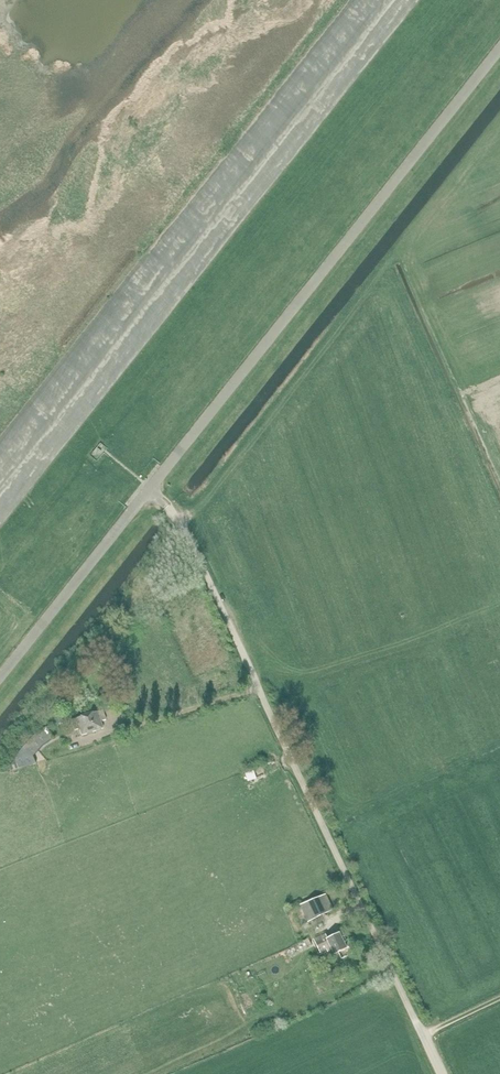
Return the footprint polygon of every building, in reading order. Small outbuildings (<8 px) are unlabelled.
[(92,441),(83,453),(89,457),(98,446),(92,441)] [(71,720),(74,730),(75,730),(80,729),(82,735),(103,729),(101,722),(106,720),(103,710),(71,720)] [(42,746),(54,738),(46,728),(34,735),(20,750),(9,770),(10,771),(36,763),(33,757),(42,746)] [(246,773),(248,781),(256,778),(254,770),(246,773)] [(308,922),(332,911),(325,895),(300,905),(308,922)] [(328,939),(326,935),(314,941),(320,953),(327,950),(328,952),(332,950),(334,954),(346,949),(339,934),(328,939)] [(344,973),(337,977),(339,982),(346,978),(344,973)]
